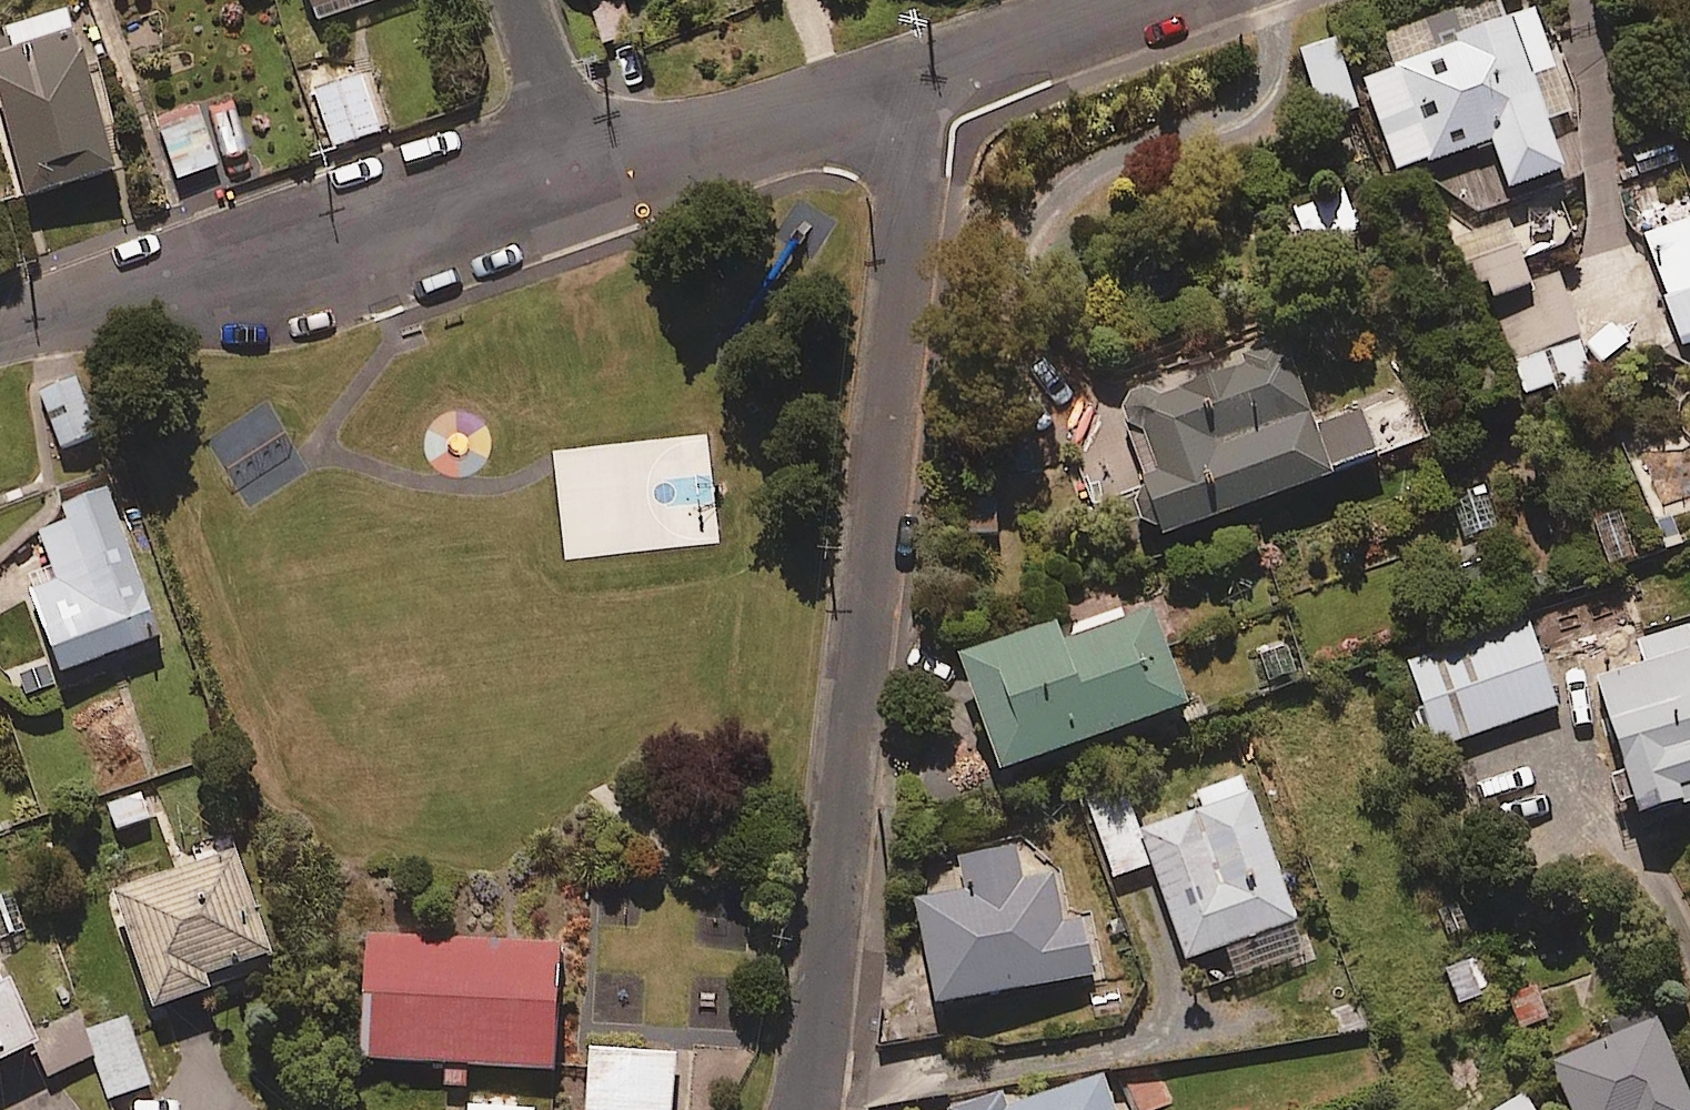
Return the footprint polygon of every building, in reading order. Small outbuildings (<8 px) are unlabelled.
[(321,14),(367,0),(316,0),(321,14)] [(593,5),(604,46),(645,35),(636,0),(611,0),(593,5)] [(1559,166),(1544,125),(1570,116),(1532,6),(1502,17),(1496,0),(1477,0),(1381,33),(1392,67),(1359,78),(1391,170),(1485,137),(1502,186),(1559,166)] [(0,48),(0,86),(30,193),(120,168),(80,25),(0,48)] [(1352,108),(1330,38),(1295,50),(1316,119),(1352,108)] [(328,52),(295,63),(303,90),(316,86),(333,144),(381,129),(363,72),(337,80),(328,52)] [(221,159),(200,114),(159,133),(181,178),(221,159)] [(1352,231),(1341,194),(1288,211),(1300,248),(1352,231)] [(1641,234),(1678,343),(1689,339),(1689,217),(1641,234)] [(1527,283),(1502,218),(1460,235),(1485,300),(1527,283)] [(1555,395),(1589,385),(1560,287),(1495,306),(1520,389),(1550,380),(1555,395)] [(1309,428),(1277,338),(1127,386),(1115,406),(1120,426),(1116,427),(1135,482),(1125,486),(1144,539),(1373,456),(1356,410),(1309,428)] [(99,432),(78,373),(41,386),(62,445),(99,432)] [(163,631),(109,484),(65,501),(71,516),(39,528),(51,560),(26,570),(62,668),(163,631)] [(961,493),(962,535),(999,534),(998,492),(961,493)] [(1180,704),(1146,607),(1122,615),(1119,604),(1052,628),(1049,621),(947,656),(975,736),(938,749),(955,797),(993,784),(988,770),(1180,704)] [(1554,707),(1527,625),(1406,665),(1433,746),(1554,707)] [(1687,625),(1629,641),(1637,668),(1590,681),(1629,816),(1689,799),(1689,635),(1687,625)] [(0,638),(0,666),(7,682),(37,669),(20,630),(0,638)] [(1302,679),(1295,646),(1257,654),(1264,687),(1302,679)] [(1122,788),(1081,802),(1107,880),(1146,867),(1179,962),(1196,956),(1206,985),(1300,953),(1239,775),(1176,796),(1180,806),(1133,822),(1122,788)] [(146,793),(104,807),(113,834),(155,821),(146,793)] [(275,947),(234,839),(112,886),(157,1004),(215,982),(210,971),(275,947)] [(1013,840),(951,851),(954,869),(928,874),(932,895),(906,900),(925,1005),(1089,975),(1078,918),(1060,921),(1051,866),(1019,871),(1013,840)] [(0,888),(0,946),(37,931),(17,882),(0,888)] [(581,938),(382,927),(376,1040),(575,1051),(581,938)] [(43,1038),(5,956),(0,958),(0,1058),(43,1038)] [(1485,992),(1473,957),(1440,969),(1453,1004),(1485,992)] [(87,1030),(80,1011),(54,1020),(70,1063),(95,1054),(110,1097),(152,1082),(129,1015),(87,1030)] [(1653,1015),(1547,1056),(1569,1109),(1689,1109),(1653,1015)] [(591,1046),(587,1109),(673,1109),(677,1051),(591,1046)] [(1101,1074),(1023,1100),(1019,1089),(958,1109),(1113,1109),(1101,1074)] [(1522,1094),(1491,1109),(1531,1109),(1522,1094)]
